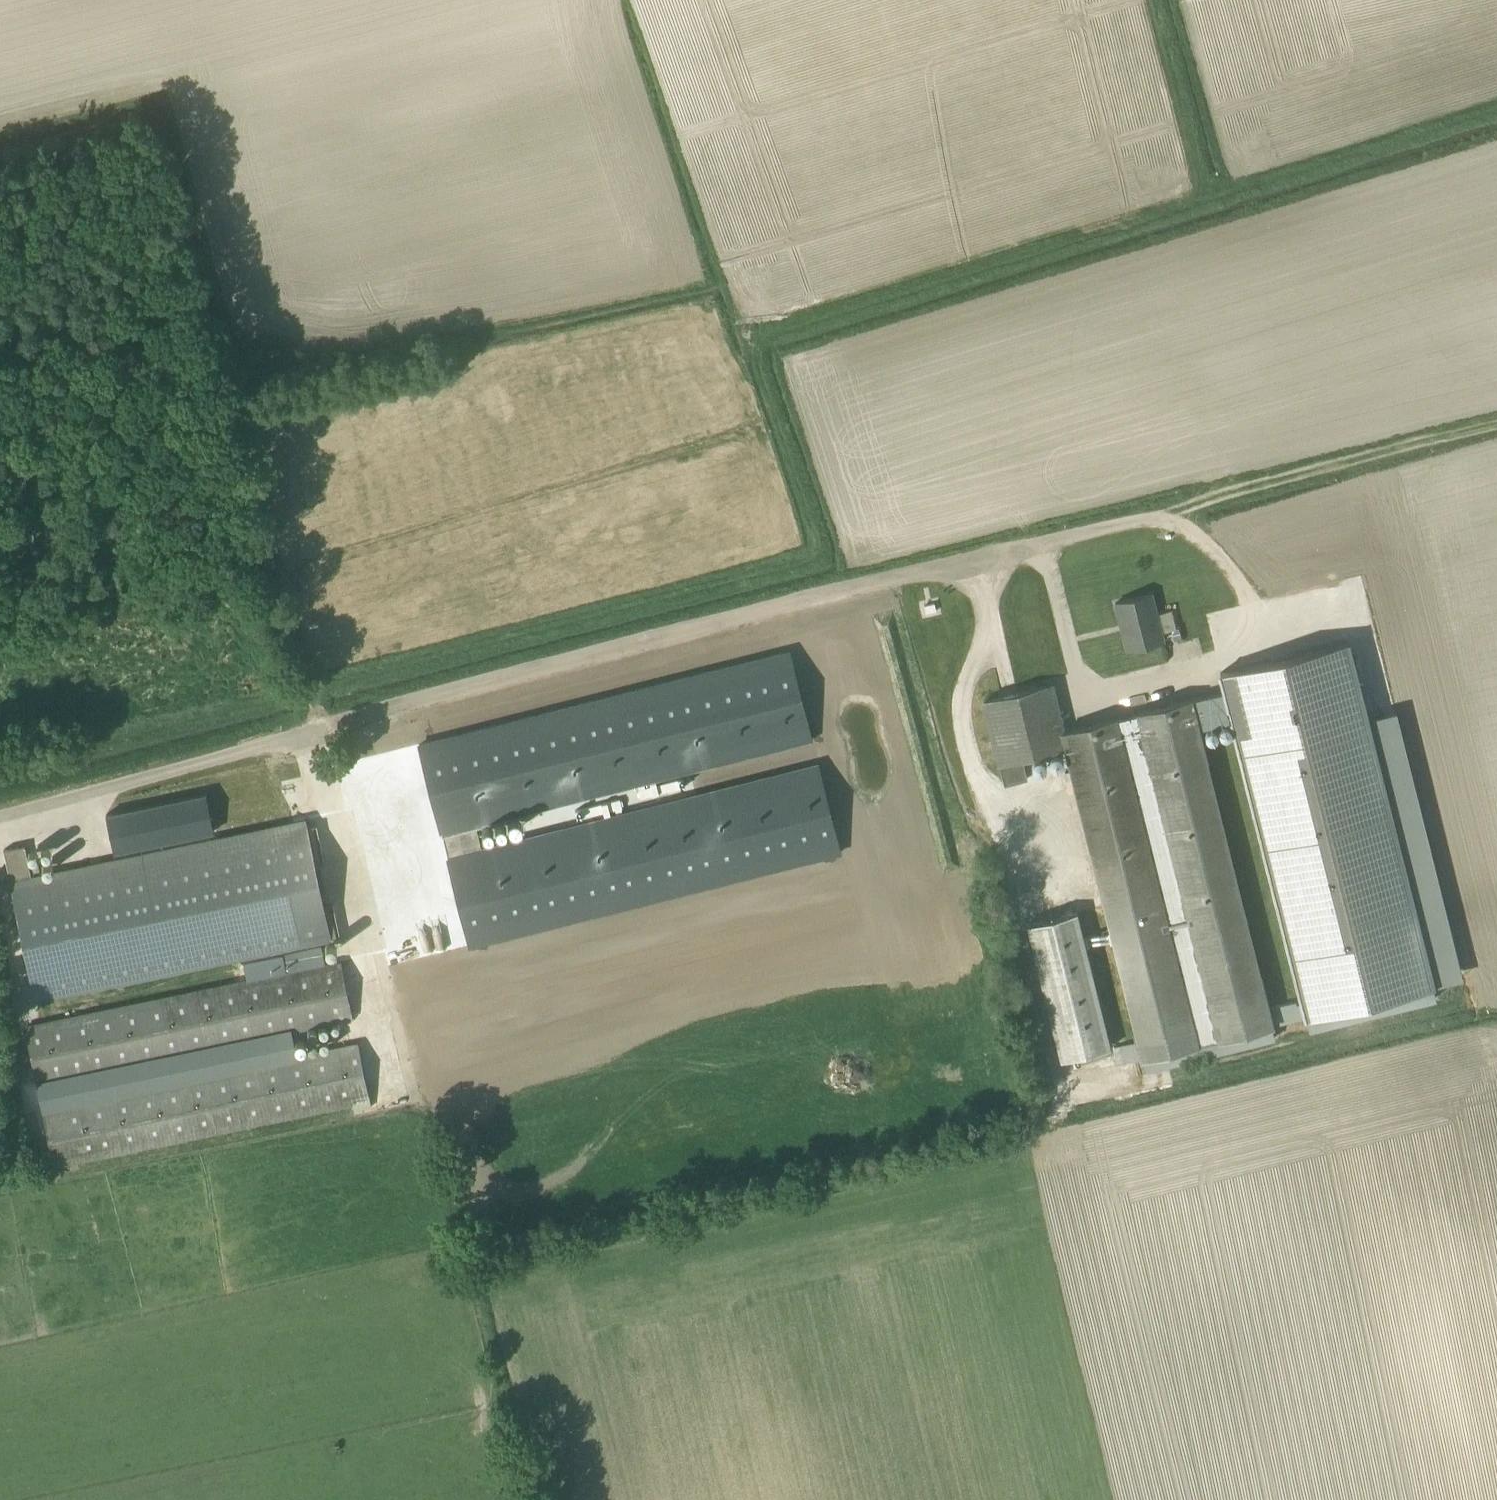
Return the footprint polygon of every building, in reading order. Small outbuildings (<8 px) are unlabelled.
[(1127,649),(1163,640),(1151,593),(1115,602),(1127,649)] [(1306,1017),(1432,985),(1347,640),(1220,672),(1224,690),(1212,693),(1063,731),(1052,684),(983,701),(999,764),(1004,784),(1027,778),(1022,758),(1066,747),(1143,1057),(1271,1025),(1306,1017)] [(790,650),(419,743),(470,944),(841,850),(819,763),(622,812),(605,817),(481,848),(475,850),(469,824),(475,823),(637,782),(655,777),(812,737),(790,650)] [(121,855),(220,834),(213,801),(114,822),(121,855)] [(304,820),(31,877),(24,844),(4,849),(35,999),(329,938),(330,938),(306,819),(304,820)] [(1111,1045),(1077,909),(1026,922),(1060,1058),(1111,1045)] [(286,970),(324,962),(321,945),(282,953),(286,970)] [(352,1016),(341,961),(27,1027),(38,1082),(352,1016)] [(371,1106),(358,1044),(44,1109),(55,1164),(353,1102),(355,1109),(371,1106)]
